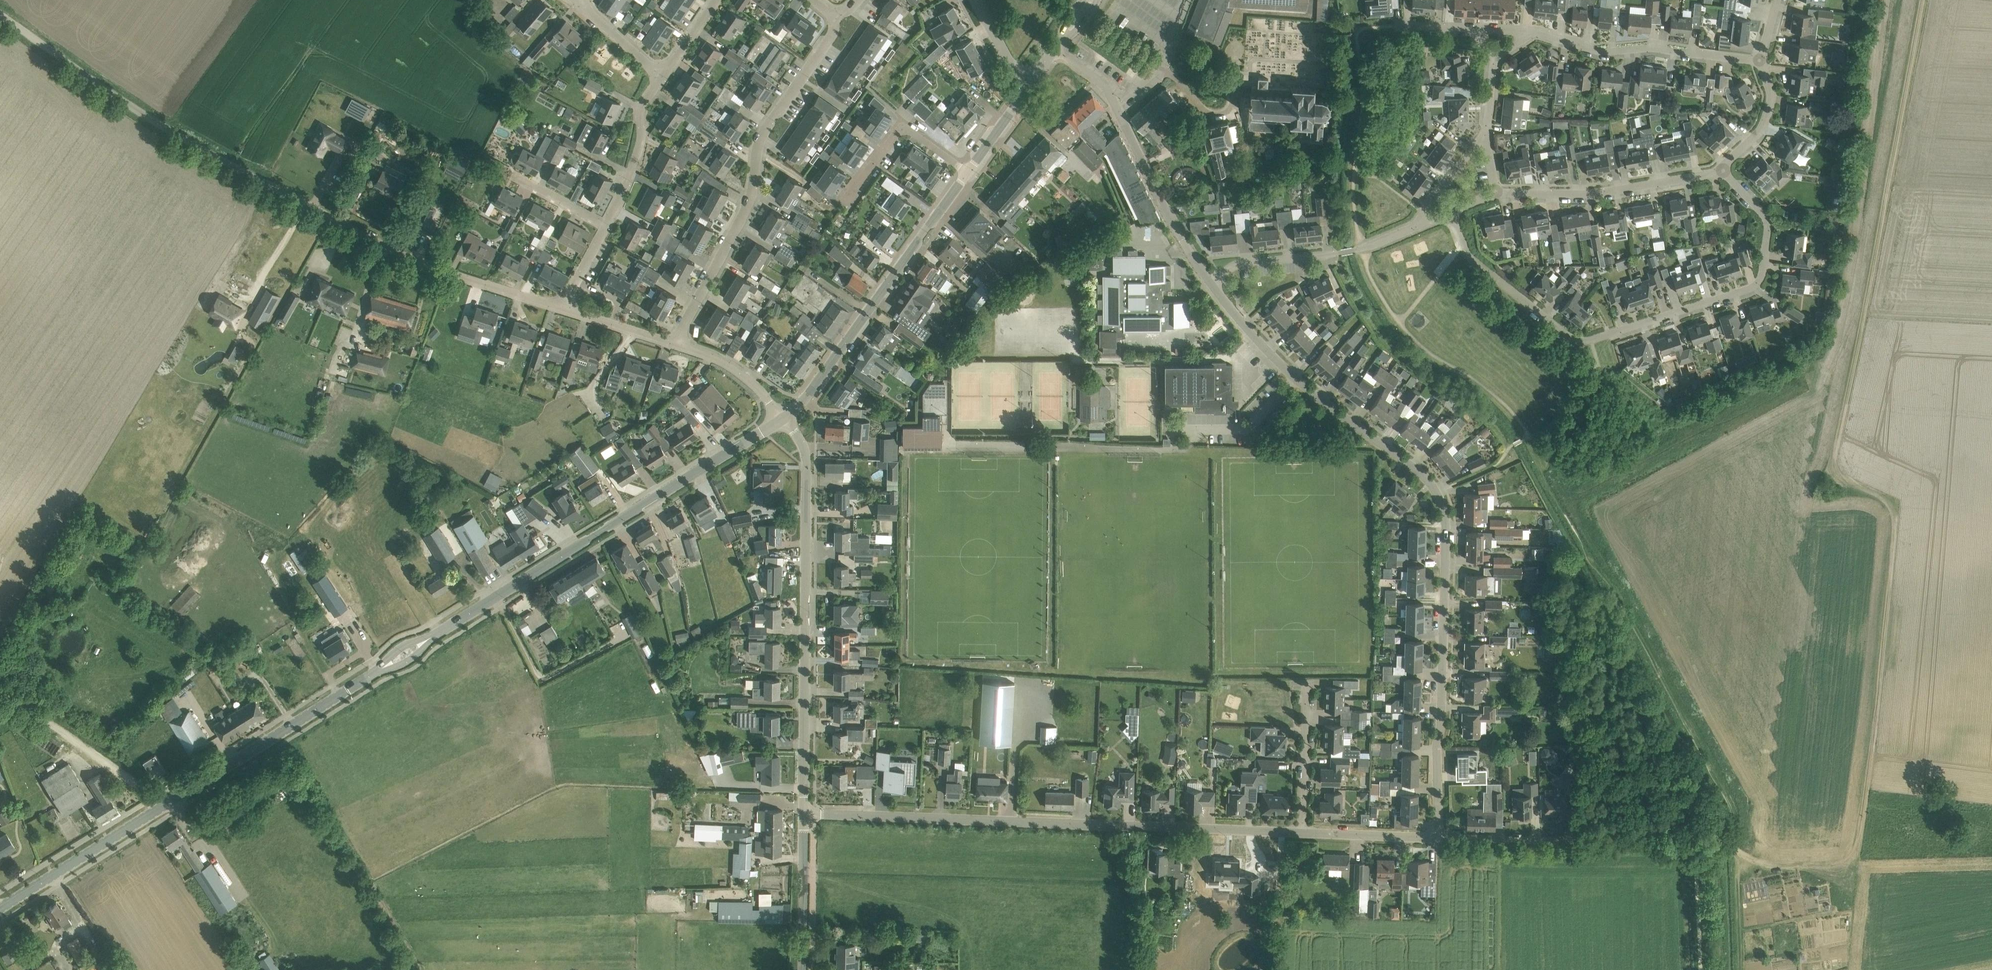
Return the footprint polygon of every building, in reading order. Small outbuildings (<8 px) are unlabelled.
[(532,33),(552,9),(542,0),(539,0),(519,22),(532,33)] [(618,0),(603,0),(600,5),(615,15),(621,7),(627,12),(629,8),(618,0)] [(648,5),(654,9),(658,2),(654,0),(651,0),(648,5)] [(664,10),(680,20),(684,14),(683,14),(687,8),(676,0),(668,0),(670,1),(664,10)] [(687,8),(691,2),(692,3),(694,0),(676,0),(687,8)] [(741,10),(749,0),(738,0),(735,5),(741,10)] [(772,10),(769,13),(775,18),(785,4),(781,1),(781,0),(758,0),(772,10)] [(882,8),(894,18),(899,11),(905,15),(909,10),(897,0),(889,0),(882,8)] [(1188,31),(1195,33),(1196,32),(1213,39),(1212,40),(1220,43),(1233,11),(1232,11),(1234,5),(1307,9),(1309,0),(1200,0),(1188,31)] [(1328,0),(1317,0),(1317,19),(1327,20),(1328,0)] [(1392,7),(1399,6),(1398,0),(1366,0),(1367,14),(1367,15),(1392,13),(1392,12),(1392,7)] [(1410,2),(1413,2),(1412,11),(1423,13),(1424,0),(1410,0),(1410,2)] [(1423,13),(1434,14),(1435,4),(1437,4),(1438,0),(1424,0),(1423,13)] [(1466,15),(1467,0),(1455,0),(1454,15),(1466,15)] [(1478,16),(1479,0),(1467,0),(1466,15),(1478,16)] [(1490,16),(1491,0),(1479,0),(1478,16),(1490,16)] [(1503,17),(1503,0),(1491,0),(1490,16),(1503,17)] [(1503,17),(1515,17),(1515,0),(1503,0),(1503,17)] [(1545,17),(1547,0),(1525,0),(1524,5),(1535,6),(1534,16),(1545,17)] [(1545,17),(1556,18),(1557,9),(1567,10),(1568,0),(1547,0),(1545,17)] [(1586,25),(1588,3),(1594,4),(1594,0),(1581,0),(1580,7),(1573,6),(1572,24),(1586,25)] [(1597,26),(1610,28),(1613,8),(1620,9),(1621,0),(1607,0),(1606,7),(1600,7),(1597,26)] [(1646,11),(1646,15),(1629,13),(1627,31),(1637,31),(1637,30),(1649,31),(1651,12),(1657,12),(1659,0),(1647,0),(1646,11)] [(1747,10),(1751,11),(1752,3),(1759,4),(1759,0),(1725,0),(1724,7),(1747,10)] [(638,10),(641,5),(636,2),(633,7),(638,10)] [(1695,3),(1694,14),(1701,15),(1702,4),(1695,3)] [(1670,33),(1680,34),(1682,15),(1676,15),(1677,9),(1669,8),(1670,4),(1662,4),(1661,18),(1669,18),(1669,17),(1671,18),(1670,33)] [(504,16),(510,21),(520,10),(513,5),(504,16)] [(646,6),(642,12),(648,16),(652,10),(646,6)] [(939,43),(966,28),(953,6),(940,14),(943,21),(931,27),(939,43)] [(1732,21),(1731,28),(1749,31),(1751,19),(1747,18),(1747,10),(1724,7),(1722,20),(1732,21)] [(716,28),(730,38),(737,28),(739,29),(745,20),(729,9),(725,16),(723,20),(722,19),(716,28)] [(1817,19),(1832,21),(1833,11),(1818,9),(1817,19)] [(628,12),(623,19),(628,23),(633,16),(628,12)] [(798,36),(807,43),(813,35),(810,33),(816,26),(815,26),(814,27),(804,20),(805,19),(797,12),(787,25),(799,34),(798,36)] [(1791,30),(1801,32),(1809,33),(1810,25),(1813,25),(1814,15),(1803,14),(1793,13),(1791,30)] [(1682,15),(1680,34),(1690,35),(1692,16),(1682,15)] [(647,20),(645,24),(666,39),(667,38),(666,38),(670,33),(671,33),(674,28),(660,17),(654,25),(647,20)] [(772,28),(778,34),(785,24),(779,19),(772,28)] [(504,30),(509,34),(518,24),(512,20),(504,30)] [(891,20),(887,26),(903,37),(907,32),(891,20)] [(565,23),(555,34),(555,35),(565,43),(560,48),(560,50),(566,56),(583,36),(573,27),(572,28),(565,23)] [(869,23),(861,34),(880,47),(888,36),(869,23)] [(645,24),(642,28),(648,32),(643,40),(658,51),(662,45),(661,45),(665,40),(666,40),(666,39),(645,24)] [(1749,31),(1731,28),(1730,35),(1720,34),(1720,37),(1719,47),(1730,48),(1732,41),(1748,43),(1749,31)] [(746,56),(776,77),(792,53),(762,32),(746,56)] [(861,34),(854,45),(872,58),(880,47),(861,34)] [(545,36),(529,54),(535,59),(548,45),(551,42),(550,41),(545,36)] [(1705,46),(1710,43),(1706,37),(1701,40),(1705,46)] [(1789,43),(1788,53),(1790,53),(1790,57),(1799,59),(1807,60),(1807,59),(1815,60),(1816,53),(1818,40),(1810,38),(1800,37),(1800,38),(1804,38),(1804,45),(1789,43)] [(504,44),(509,49),(514,44),(508,39),(504,44)] [(972,39),(956,48),(972,76),(987,67),(972,39)] [(694,60),(708,70),(721,52),(707,42),(694,60)] [(751,47),(744,42),(737,52),(744,57),(751,47)] [(941,43),(925,57),(932,63),(947,49),(941,43)] [(854,45),(847,55),(865,68),(872,58),(854,45)] [(730,48),(725,55),(738,64),(743,57),(730,48)] [(1534,52),(1520,61),(1523,65),(1518,69),(1520,76),(1528,73),(1528,74),(1538,67),(1542,72),(1548,73),(1547,77),(1557,78),(1558,65),(1548,64),(1548,65),(1542,64),(1534,52)] [(1836,52),(1835,61),(1844,62),(1844,53),(1836,52)] [(847,55),(839,66),(858,79),(865,68),(847,55)] [(1441,57),(1442,67),(1442,69),(1451,68),(1451,77),(1457,77),(1467,76),(1466,62),(1460,63),(1460,56),(1441,57)] [(743,62),(738,69),(743,73),(748,65),(743,62)] [(1630,80),(1629,93),(1629,95),(1643,97),(1644,84),(1652,85),(1654,66),(1641,64),(1639,81),(1630,80)] [(839,66),(832,77),(850,90),(858,79),(839,66)] [(1556,91),(1562,92),(1563,88),(1574,89),(1574,88),(1579,89),(1581,87),(1582,86),(1589,86),(1589,85),(1591,67),(1576,66),(1575,73),(1564,72),(1563,82),(1557,82),(1556,91)] [(1667,67),(1654,66),(1652,85),(1659,86),(1658,96),(1672,98),(1673,95),(1674,85),(1665,84),(1667,67)] [(1622,72),(1611,71),(1611,69),(1602,68),(1600,84),(1621,87),(1622,72)] [(1792,91),(1802,92),(1807,93),(1808,85),(1811,82),(1824,84),(1824,78),(1825,78),(1826,71),(1815,69),(1814,76),(1791,74),(1789,88),(1792,91)] [(745,85),(764,99),(771,89),(769,87),(773,82),(770,80),(768,78),(765,77),(756,70),(745,85)] [(1421,71),(1423,83),(1431,81),(1428,70),(1421,71)] [(681,105),(693,113),(701,119),(705,114),(688,102),(701,83),(686,72),(680,80),(681,81),(678,85),(677,84),(672,91),(684,100),(681,105)] [(1682,86),(1681,92),(1683,94),(1689,95),(1691,93),(1691,90),(1703,92),(1704,87),(1705,73),(1693,72),(1692,75),(1685,74),(1684,86),(1682,86)] [(933,110),(919,97),(933,82),(923,73),(906,92),(915,100),(907,108),(915,115),(917,112),(925,119),(924,120),(934,128),(938,123),(957,140),(985,109),(965,91),(947,113),(937,105),(933,110)] [(1715,81),(1714,85),(1723,86),(1724,74),(1716,73),(1715,78),(1715,81)] [(602,83),(590,77),(585,86),(598,92),(602,83)] [(832,77),(824,88),(843,101),(850,90),(832,77)] [(1300,124),(1300,126),(1302,126),(1302,124),(1308,125),(1307,133),(1311,133),(1310,139),(1322,140),(1324,118),(1321,118),(1322,116),(1326,115),(1327,117),(1328,116),(1327,114),(1329,111),(1331,112),(1332,111),(1330,110),(1330,106),(1332,105),(1332,104),(1330,105),(1327,101),(1329,100),(1328,99),(1326,100),(1323,99),(1323,97),(1321,97),(1321,99),(1315,98),(1315,97),(1314,97),(1315,89),(1316,88),(1315,87),(1314,88),(1304,87),(1304,85),(1303,85),(1303,87),(1295,87),(1295,85),(1293,84),(1293,86),(1291,86),(1291,88),(1268,86),(1268,78),(1259,77),(1258,86),(1252,86),(1252,92),(1251,92),(1250,96),(1250,97),(1243,97),(1243,96),(1243,95),(1241,95),(1241,96),(1240,97),(1239,97),(1239,107),(1240,107),(1240,109),(1242,109),(1242,107),(1249,107),(1249,109),(1249,113),(1250,113),(1249,128),(1274,130),(1274,121),(1288,122),(1288,123),(1291,124),(1290,126),(1292,126),(1292,124),(1300,124)] [(1629,93),(1630,80),(1629,93),(1618,92),(1617,106),(1627,107),(1629,95),(1629,93)] [(1726,86),(1726,91),(1727,94),(1726,94),(1728,100),(1731,101),(1735,100),(1737,106),(1741,105),(1743,109),(1746,110),(1751,108),(1752,105),(1751,101),(1754,100),(1751,91),(1749,92),(1745,81),(1730,87),(1726,86)] [(725,85),(723,88),(721,91),(731,98),(735,92),(725,85)] [(744,99),(758,109),(764,99),(745,85),(742,89),(748,94),(744,99)] [(1431,100),(1443,101),(1445,86),(1432,85),(1431,100)] [(1131,118),(1143,133),(1145,132),(1155,144),(1162,138),(1151,126),(1179,102),(1166,87),(1131,118)] [(1706,94),(1705,99),(1712,100),(1713,94),(1714,89),(1714,88),(1707,87),(1706,94)] [(721,91),(719,93),(717,97),(727,103),(731,98),(721,91)] [(1092,93),(1066,118),(1068,121),(1080,132),(1098,150),(1103,145),(1109,140),(1102,133),(1099,130),(1091,122),(1105,108),(1106,108),(1092,93)] [(811,106),(830,119),(838,108),(819,95),(811,106)] [(874,95),(869,103),(875,107),(869,115),(884,126),(891,116),(882,110),(886,105),(874,95)] [(603,103),(597,115),(612,122),(616,114),(615,114),(616,112),(617,112),(621,104),(603,96),(600,102),(603,103)] [(1505,96),(1503,111),(1528,113),(1529,109),(1530,99),(1523,99),(1505,96)] [(1467,111),(1468,110),(1468,98),(1458,98),(1449,99),(1450,120),(1457,119),(1467,119),(1467,111)] [(1809,109),(1825,111),(1826,101),(1810,99),(1809,109)] [(1801,122),(1800,127),(1812,128),(1813,120),(1810,117),(1805,117),(1806,106),(1797,105),(1788,104),(1785,120),(1801,122)] [(656,124),(670,134),(683,115),(670,105),(656,124)] [(358,106),(355,112),(373,122),(376,115),(358,106)] [(711,106),(705,114),(701,119),(700,121),(718,134),(722,128),(709,119),(712,113),(715,109),(711,106)] [(811,107),(804,117),(822,130),(830,119),(811,106),(811,107)] [(564,114),(571,117),(574,111),(567,108),(564,114)] [(725,110),(722,114),(743,129),(750,119),(737,109),(733,115),(725,110)] [(1528,113),(1503,111),(1502,125),(1520,127),(1521,117),(1528,118),(1528,113)] [(500,120),(509,125),(513,117),(504,112),(500,120)] [(686,118),(690,121),(697,126),(700,121),(701,119),(690,112),(686,118)] [(727,123),(723,130),(736,139),(743,129),(722,114),(719,117),(727,123)] [(860,120),(855,127),(865,135),(869,129),(877,135),(884,126),(869,115),(864,122),(860,120)] [(1719,126),(1709,135),(1703,129),(1699,133),(1715,150),(1721,145),(1723,147),(1728,142),(1726,140),(1734,133),(1717,115),(1713,119),(1719,126)] [(1639,116),(1629,118),(1631,127),(1641,125),(1639,116)] [(804,117),(796,128),(815,141),(822,130),(804,117)] [(1540,117),(1539,125),(1549,126),(1550,119),(1540,117)] [(845,120),(842,124),(847,128),(850,123),(845,120)] [(514,127),(521,134),(528,128),(521,121),(514,127)] [(717,141),(710,151),(730,165),(737,155),(724,146),(727,141),(718,134),(700,121),(697,126),(696,127),(699,129),(717,141)] [(1058,125),(1051,132),(1059,140),(1069,149),(1080,139),(1077,135),(1080,132),(1068,121),(1061,128),(1058,125)] [(1226,174),(1220,147),(1233,143),(1230,131),(1228,121),(1203,127),(1205,137),(1207,149),(1210,149),(1217,176),(1226,174)] [(1685,135),(1674,137),(1678,158),(1684,157),(1684,159),(1691,158),(1690,154),(1697,153),(1691,121),(1683,122),(1685,135)] [(321,123),(309,147),(323,155),(328,144),(346,154),(352,142),(335,133),(336,131),(321,123)] [(606,140),(604,139),(607,134),(608,135),(609,134),(595,126),(585,144),(599,151),(606,140)] [(854,135),(847,144),(862,155),(869,145),(861,140),(865,135),(855,127),(851,132),(854,135)] [(796,128),(789,139),(807,152),(815,141),(796,128)] [(1641,136),(1633,137),(1635,149),(1639,167),(1650,165),(1649,157),(1646,144),(1654,143),(1652,128),(1640,130),(1641,136)] [(384,139),(390,140),(392,132),(386,130),(384,139)] [(1779,146),(1775,153),(1786,159),(1785,169),(1808,173),(1809,166),(1795,158),(1799,151),(1802,153),(1810,141),(1800,136),(1792,130),(1788,136),(1784,133),(1777,145),(1779,146)] [(1103,145),(1098,150),(1102,154),(1103,152),(1106,150),(1108,153),(1138,215),(1141,220),(1159,218),(1160,218),(1119,132),(1116,134),(1109,140),(1103,145)] [(1437,145),(1435,147),(1450,157),(1454,151),(1452,149),(1456,143),(1444,134),(1440,140),(1435,137),(1432,141),(1437,145)] [(567,136),(564,143),(563,143),(568,145),(567,146),(574,149),(577,142),(567,136)] [(1666,163),(1672,161),(1671,159),(1678,158),(1674,137),(1673,136),(1661,138),(1662,142),(1655,143),(1657,153),(1664,152),(1666,163)] [(1061,151),(1045,137),(1031,153),(1046,167),(1061,151)] [(1621,137),(1613,138),(1615,150),(1618,167),(1626,165),(1627,169),(1639,167),(1635,149),(1629,150),(1627,139),(1622,140),(1621,137)] [(545,153),(543,156),(544,157),(550,160),(560,142),(560,141),(553,138),(545,153)] [(1594,148),(1599,173),(1610,171),(1607,152),(1615,150),(1613,138),(1604,140),(1605,146),(1594,148)] [(789,139),(781,150),(800,163),(807,152),(789,139)] [(1157,144),(1163,150),(1168,146),(1161,139),(1157,144)] [(1073,149),(1093,170),(1103,160),(1084,140),(1073,149)] [(560,141),(560,142),(550,160),(558,164),(567,146),(568,145),(563,143),(564,143),(560,141)] [(1555,155),(1559,174),(1569,172),(1567,159),(1576,157),(1575,152),(1573,143),(1558,146),(1561,154),(1555,155)] [(834,149),(830,154),(831,155),(840,161),(842,163),(845,158),(854,165),(862,155),(847,144),(840,153),(834,149)] [(923,151),(913,144),(907,154),(902,151),(894,161),(901,166),(904,161),(912,167),(923,151)] [(1407,144),(1403,149),(1408,152),(1412,148),(1407,144)] [(683,146),(679,152),(688,158),(692,153),(683,146)] [(1450,157),(1435,147),(1429,154),(1424,150),(1421,154),(1441,169),(1445,163),(1447,165),(1451,158),(1450,157)] [(1503,151),(1507,176),(1517,174),(1517,176),(1524,175),(1524,173),(1532,171),(1527,147),(1522,148),(1523,156),(1509,159),(1508,150),(1503,151)] [(1588,175),(1599,173),(1594,148),(1575,152),(1576,157),(1577,163),(1585,161),(1588,175)] [(515,153),(512,158),(513,160),(516,162),(516,163),(535,174),(544,158),(536,154),(536,155),(524,149),(521,154),(517,152),(515,153)] [(826,159),(829,153),(822,150),(819,156),(826,159)] [(1545,157),(1548,176),(1559,174),(1554,150),(1548,150),(1549,157),(1545,157)] [(688,158),(679,152),(675,158),(662,151),(658,160),(659,160),(652,172),(651,172),(666,180),(675,163),(684,167),(688,158)] [(710,151),(703,161),(723,175),(730,165),(710,151)] [(931,157),(923,151),(912,167),(920,173),(932,157),(931,157)] [(1030,152),(1020,164),(1037,179),(1047,168),(1046,167),(1031,153),(1030,152)] [(699,157),(692,153),(688,158),(695,163),(699,157)] [(832,164),(825,173),(840,184),(847,174),(836,167),(840,161),(831,155),(827,160),(832,164)] [(942,164),(932,157),(920,173),(929,179),(925,184),(932,188),(940,177),(935,173),(942,164)] [(1393,161),(1399,166),(1402,162),(1396,157),(1393,161)] [(1763,157),(1747,172),(1759,184),(1760,183),(1769,174),(1778,183),(1779,185),(1789,175),(1781,167),(1777,172),(1769,164),(1763,157)] [(450,158),(447,166),(462,174),(468,163),(461,159),(459,163),(450,158)] [(588,166),(599,172),(603,165),(592,159),(588,166)] [(1020,164),(999,186),(1017,202),(1037,179),(1020,164)] [(1412,176),(1428,189),(1431,186),(1429,184),(1434,179),(1414,164),(1411,168),(1416,172),(1412,176)] [(556,166),(548,181),(568,191),(576,176),(578,171),(577,168),(573,166),(570,166),(567,171),(556,166)] [(703,169),(699,174),(703,177),(715,186),(719,179),(703,169)] [(1057,175),(1064,181),(1070,174),(1063,169),(1057,175)] [(397,193),(396,194),(397,195),(404,181),(384,170),(376,184),(386,189),(386,188),(397,193)] [(1382,175),(1390,181),(1393,175),(1386,170),(1382,175)] [(586,194),(583,201),(592,205),(594,205),(597,200),(601,202),(606,192),(605,191),(606,188),(607,189),(612,181),(598,173),(587,194),(586,194)] [(815,175),(810,182),(813,184),(819,190),(822,186),(833,194),(840,184),(825,173),(821,179),(815,175)] [(789,175),(782,187),(800,197),(806,188),(802,185),(803,184),(789,175)] [(1402,190),(1411,197),(1415,192),(1420,196),(1424,191),(1426,192),(1428,189),(1412,176),(1409,181),(1403,177),(1400,181),(1406,185),(1402,190)] [(892,191),(888,196),(883,203),(901,216),(911,203),(899,195),(904,188),(892,179),(887,187),(892,191)] [(908,179),(905,185),(909,188),(913,182),(908,179)] [(1219,181),(1221,202),(1229,201),(1227,180),(1219,181)] [(1302,183),(1305,190),(1311,187),(1308,180),(1302,183)] [(807,190),(818,201),(824,195),(813,184),(807,190)] [(678,185),(674,192),(686,198),(690,191),(678,185)] [(715,186),(709,197),(722,205),(729,193),(715,186)] [(1017,202),(999,186),(987,200),(1004,216),(1017,202)] [(800,197),(782,187),(776,198),(788,206),(788,204),(799,210),(802,212),(804,208),(798,204),(802,198),(800,197)] [(495,202),(494,204),(507,211),(509,208),(516,212),(520,204),(519,204),(523,196),(510,190),(509,192),(502,188),(501,191),(500,191),(497,196),(498,197),(495,202)] [(639,208),(653,215),(661,200),(671,205),(676,195),(664,189),(661,194),(649,188),(646,195),(647,196),(640,208),(639,207),(639,208)] [(692,188),(690,191),(686,198),(683,204),(686,207),(696,190),(692,188)] [(1060,190),(1054,196),(1064,205),(1070,200),(1060,190)] [(716,216),(722,205),(709,197),(704,194),(700,201),(701,202),(696,212),(697,213),(709,219),(712,214),(716,216)] [(1708,195),(1699,196),(1703,219),(1706,221),(1710,220),(1712,218),(1711,212),(1719,211),(1719,215),(1726,214),(1727,220),(1735,219),(1733,203),(1725,204),(1725,206),(1721,206),(1719,195),(1708,197),(1708,195)] [(1316,197),(1318,213),(1327,212),(1325,196),(1316,197)] [(1671,209),(1666,210),(1668,223),(1679,221),(1678,219),(1685,218),(1687,230),(1699,228),(1696,215),(1689,216),(1686,197),(1669,200),(1671,209)] [(1082,201),(1075,209),(1080,213),(1087,206),(1082,201)] [(419,209),(412,223),(419,227),(418,228),(422,231),(423,229),(429,233),(436,221),(431,218),(436,209),(424,202),(420,210),(419,209)] [(543,208),(544,207),(535,203),(526,218),(546,229),(555,213),(547,209),(546,210),(543,208)] [(1632,206),(1634,216),(1634,220),(1651,217),(1653,228),(1663,226),(1661,211),(1653,212),(1652,203),(1632,206)] [(966,213),(966,217),(960,225),(963,227),(960,230),(986,253),(1006,232),(997,224),(996,225),(991,219),(988,215),(980,208),(979,209),(974,204),(966,213)] [(790,219),(773,209),(766,220),(779,228),(783,222),(786,225),(790,219)] [(1603,211),(1605,221),(1606,229),(1613,228),(1615,240),(1628,237),(1627,235),(1626,225),(1620,226),(1617,209),(1603,211)] [(799,210),(795,216),(808,224),(814,228),(815,229),(819,223),(812,218),(802,212),(799,210)] [(1534,212),(1537,228),(1545,226),(1546,234),(1552,233),(1548,210),(1534,212)] [(1588,210),(1575,213),(1578,228),(1586,227),(1587,234),(1593,233),(1588,210)] [(1250,211),(1242,212),(1242,214),(1243,221),(1250,220),(1250,212),(1250,211)] [(877,212),(870,221),(881,229),(883,231),(878,238),(884,242),(887,245),(897,231),(888,224),(886,226),(881,222),(884,217),(877,212)] [(1237,213),(1234,213),(1235,222),(1243,221),(1242,214),(1242,212),(1237,213)] [(1521,217),(1515,218),(1520,246),(1532,243),(1531,236),(1539,235),(1534,212),(1521,215),(1521,217)] [(713,222),(709,219),(697,213),(693,220),(699,223),(693,233),(707,240),(714,229),(710,227),(713,222)] [(1298,218),(1293,218),(1294,226),(1295,241),(1309,240),(1306,217),(1302,213),(1298,218)] [(1502,226),(1504,237),(1514,235),(1511,218),(1504,219),(1503,213),(1484,216),(1486,230),(1502,226)] [(1578,228),(1575,213),(1562,215),(1566,238),(1572,237),(1570,230),(1578,228)] [(1320,215),(1306,217),(1309,240),(1322,239),(1320,215)] [(808,224),(795,216),(791,223),(810,234),(814,228),(808,224)] [(505,228),(509,230),(512,232),(517,221),(511,217),(505,228)] [(659,217),(655,225),(668,231),(672,224),(659,217)] [(1007,219),(1001,227),(1011,235),(1017,228),(1007,219)] [(1062,219),(1057,224),(1062,229),(1067,224),(1062,219)] [(766,220),(759,231),(781,245),(783,243),(789,234),(779,228),(766,220)] [(1277,220),(1264,221),(1267,244),(1280,243),(1278,228),(1278,220),(1277,220)] [(576,228),(577,225),(569,221),(560,238),(567,242),(568,241),(581,247),(586,239),(587,240),(589,237),(588,237),(588,234),(576,228)] [(623,241),(621,240),(634,247),(642,234),(646,236),(649,230),(632,221),(627,229),(628,230),(623,241)] [(1264,221),(1251,223),(1252,230),(1253,246),(1267,244),(1264,221)] [(1737,234),(1744,235),(1746,226),(1739,224),(1737,234)] [(655,225),(651,232),(659,237),(663,239),(664,239),(667,232),(668,231),(655,225)] [(1231,232),(1223,233),(1225,249),(1238,247),(1236,232),(1236,225),(1230,225),(1230,226),(1231,232)] [(1209,227),(1202,228),(1202,232),(1202,235),(1210,235),(1211,250),(1225,249),(1223,233),(1215,234),(1215,228),(1215,227),(1209,227)] [(682,242),(701,252),(707,240),(693,233),(686,229),(683,234),(686,236),(682,242)] [(466,253),(487,264),(486,267),(496,249),(480,241),(481,238),(469,231),(463,242),(470,246),(466,253)] [(667,232),(664,239),(677,246),(681,240),(667,232)] [(1812,253),(1801,252),(1804,234),(1798,234),(1788,232),(1787,241),(1785,241),(1784,253),(1794,254),(1794,256),(1793,256),(1792,265),(1810,267),(1812,253)] [(543,233),(537,245),(543,249),(550,236),(543,233)] [(1691,234),(1693,245),(1700,243),(1699,233),(1691,234)] [(1590,235),(1593,255),(1602,253),(1599,234),(1590,235)] [(1559,239),(1562,255),(1569,254),(1566,238),(1559,239)] [(661,244),(660,245),(666,248),(674,252),(677,246),(664,239),(663,239),(661,244)] [(964,249),(952,239),(939,253),(950,263),(953,260),(961,266),(966,261),(959,254),(964,249)] [(1653,241),(1654,249),(1665,248),(1664,240),(1653,241)] [(756,242),(749,253),(763,262),(767,264),(774,253),(770,250),(756,242)] [(1050,242),(1044,249),(1048,252),(1053,246),(1050,242)] [(783,243),(781,245),(779,250),(792,258),(795,251),(783,243)] [(835,243),(830,250),(840,257),(844,252),(835,243)] [(848,251),(854,255),(859,247),(854,243),(848,251)] [(537,261),(538,260),(543,249),(537,245),(530,258),(537,261)] [(863,261),(872,267),(880,256),(871,250),(867,247),(863,253),(867,255),(863,261)] [(1740,256),(1725,260),(1731,278),(1742,274),(1739,264),(1742,263),(1743,264),(1750,262),(1746,248),(1738,251),(1740,256)] [(543,249),(538,260),(546,264),(552,253),(543,249)] [(792,258),(779,250),(775,257),(788,264),(792,258)] [(1175,328),(1174,325),(1190,325),(1190,301),(1174,301),(1174,302),(1160,302),(1160,298),(1163,298),(1163,289),(1171,289),(1171,280),(1166,280),(1165,273),(1171,273),(1171,265),(1149,265),(1149,266),(1145,266),(1145,253),(1144,253),(1145,255),(1137,255),(1137,250),(1129,250),(1129,255),(1122,255),(1122,250),(1113,250),(1114,271),(1114,275),(1101,275),(1101,276),(1103,276),(1103,283),(1098,283),(1098,291),(1103,291),(1103,299),(1098,299),(1098,307),(1103,307),(1103,314),(1098,314),(1098,322),(1103,322),(1103,329),(1099,329),(1099,330),(1100,330),(1100,345),(1099,345),(1099,346),(1103,346),(1103,352),(1102,352),(1117,352),(1116,352),(1116,346),(1117,346),(1117,345),(1116,345),(1117,338),(1125,336),(1125,331),(1161,331),(1161,333),(1161,326),(1165,326),(1165,328),(1175,328)] [(676,252),(670,264),(675,267),(689,274),(695,263),(676,252)] [(763,262),(749,253),(742,264),(756,273),(763,262)] [(513,273),(512,274),(520,278),(529,261),(523,257),(521,262),(507,254),(500,267),(509,272),(510,271),(513,273)] [(1689,270),(1683,272),(1689,291),(1695,289),(1694,287),(1699,286),(1698,281),(1707,278),(1700,256),(1691,259),(1692,263),(1687,265),(1689,270)] [(1731,278),(1725,260),(1719,262),(1717,256),(1705,260),(1710,275),(1717,273),(1719,281),(1731,278)] [(639,267),(632,279),(639,283),(650,263),(639,257),(635,264),(639,267)] [(916,273),(945,293),(953,283),(936,271),(939,267),(927,258),(916,273)] [(1618,270),(1628,266),(1625,258),(1615,262),(1618,270)] [(609,276),(604,285),(612,290),(613,289),(616,291),(616,292),(624,296),(629,288),(632,282),(625,278),(627,275),(620,272),(622,268),(615,264),(610,261),(604,273),(609,276)] [(562,284),(567,275),(546,263),(538,278),(547,283),(548,281),(551,282),(550,283),(560,288),(561,286),(562,286),(563,285),(562,284)] [(987,263),(982,269),(991,277),(996,271),(987,263)] [(845,285),(860,295),(868,283),(861,279),(862,277),(855,272),(853,273),(841,264),(835,272),(848,281),(845,285)] [(649,266),(645,272),(657,279),(661,272),(649,266)] [(1563,276),(1573,284),(1581,274),(1571,266),(1563,276)] [(689,274),(675,267),(672,272),(665,269),(662,275),(682,286),(689,274)] [(1671,279),(1667,267),(1661,269),(1665,281),(1671,279)] [(960,277),(964,272),(959,268),(955,272),(960,277)] [(1639,276),(1632,278),(1637,293),(1641,306),(1644,305),(1644,304),(1654,301),(1650,288),(1653,287),(1654,289),(1663,286),(1657,268),(1648,271),(1650,278),(1640,281),(1639,276)] [(1689,291),(1683,272),(1677,274),(1675,268),(1670,270),(1672,276),(1673,276),(1678,293),(1683,291),(1683,293),(1689,291)] [(1781,289),(1802,292),(1804,282),(1812,283),(1813,271),(1801,269),(1800,276),(1783,274),(1781,289)] [(1541,293),(1550,300),(1561,287),(1560,286),(1566,279),(1561,276),(1555,283),(1544,274),(1543,275),(1538,270),(1530,280),(1535,285),(1534,286),(1541,292),(1541,293)] [(645,272),(641,278),(654,285),(657,279),(645,272)] [(796,315),(796,314),(800,317),(810,325),(831,341),(855,308),(804,272),(790,291),(803,300),(802,303),(815,312),(811,317),(793,304),(789,309),(796,315)] [(738,274),(731,285),(744,294),(748,288),(755,292),(758,287),(751,283),(751,282),(738,274)] [(759,281),(772,289),(776,282),(763,274),(759,281)] [(893,306),(898,309),(893,316),(926,339),(931,331),(917,321),(937,292),(914,276),(893,306)] [(1322,277),(1318,279),(1327,297),(1332,295),(1335,301),(1340,299),(1329,276),(1323,279),(1322,277)] [(332,283),(317,277),(313,287),(312,286),(306,299),(324,307),(327,300),(333,286),(331,285),(332,283)] [(1637,293),(1632,278),(1626,280),(1627,285),(1617,289),(1616,284),(1607,287),(1609,293),(1612,302),(1620,299),(1620,297),(1623,296),(1627,309),(1638,306),(1639,307),(1641,306),(1637,293)] [(1327,297),(1318,279),(1315,281),(1316,282),(1309,285),(1317,302),(1320,308),(1324,306),(1321,300),(1327,297)] [(965,305),(977,313),(994,290),(982,282),(965,305)] [(744,294),(731,285),(723,297),(737,305),(744,309),(747,304),(740,300),(744,294)] [(760,291),(773,299),(777,293),(764,285),(760,291)] [(333,286),(327,300),(335,304),(333,308),(346,313),(355,294),(347,290),(347,292),(333,286)] [(652,298),(670,308),(676,296),(658,286),(652,298)] [(1294,295),(1300,292),(1298,287),(1292,290),(1294,295)] [(1283,292),(1285,298),(1292,296),(1290,290),(1283,292)] [(1567,314),(1566,315),(1572,320),(1573,318),(1581,325),(1596,305),(1592,301),(1586,308),(1576,300),(1581,293),(1577,290),(1561,309),(1567,314)] [(293,292),(285,305),(292,309),(300,296),(293,292)] [(279,300),(266,293),(254,313),(267,320),(279,300)] [(211,312),(218,316),(218,315),(228,320),(227,322),(234,325),(243,310),(232,304),(233,301),(221,294),(211,312)] [(366,317),(395,326),(394,326),(409,331),(417,307),(373,294),(366,317)] [(1268,322),(1271,324),(1289,307),(1285,303),(1286,302),(1282,298),(1264,315),(1269,320),(1268,322)] [(629,299),(625,305),(638,312),(642,306),(629,299)] [(650,312),(664,319),(670,308),(656,300),(650,312)] [(1751,307),(1756,324),(1769,319),(1770,322),(1782,318),(1779,309),(1772,311),(1769,301),(1751,307)] [(1297,308),(1304,315),(1310,309),(1302,302),(1297,308)] [(1317,302),(1310,305),(1312,309),(1314,312),(1314,311),(1315,313),(1318,312),(1318,310),(1320,309),(1320,308),(1317,302)] [(773,315),(779,317),(783,305),(777,303),(773,315)] [(1784,312),(1798,321),(1803,313),(1789,304),(1784,312)] [(625,305),(624,309),(636,316),(638,312),(625,305)] [(1339,311),(1345,319),(1353,313),(1348,305),(1339,311)] [(718,306),(711,317),(724,325),(728,320),(735,324),(738,319),(731,315),(731,314),(718,306)] [(474,317),(472,322),(478,324),(493,329),(498,314),(477,307),(474,317)] [(1289,307),(1271,324),(1273,327),(1275,326),(1280,331),(1298,314),(1294,310),(1293,311),(1289,307)] [(749,309),(745,316),(756,323),(760,316),(749,309)] [(1726,335),(1739,331),(1741,339),(1753,335),(1747,319),(1739,321),(1736,312),(1720,317),(1726,335)] [(756,323),(745,316),(740,324),(751,331),(756,323)] [(724,325),(711,317),(704,328),(717,337),(717,336),(724,341),(728,336),(720,331),(724,325)] [(812,327),(799,317),(793,325),(806,335),(812,327)] [(1331,319),(1326,323),(1333,330),(1337,325),(1331,319)] [(509,339),(532,347),(538,330),(528,327),(529,325),(515,321),(509,339)] [(1693,343),(1706,339),(1710,351),(1723,347),(1719,336),(1713,339),(1707,321),(1689,327),(1693,343)] [(1305,322),(1287,339),(1292,344),(1291,345),(1293,348),(1308,334),(1313,330),(1305,322)] [(889,338),(894,331),(890,328),(882,323),(871,338),(883,347),(884,345),(891,350),(896,343),(889,338)] [(900,323),(895,330),(919,347),(924,340),(900,323)] [(760,339),(766,330),(757,324),(749,334),(754,338),(745,352),(745,353),(747,354),(747,356),(748,358),(750,359),(752,359),(754,358),(756,359),(765,343),(760,339)] [(461,325),(458,336),(473,341),(473,340),(477,330),(461,325)] [(1326,326),(1320,333),(1326,339),(1332,333),(1326,326)] [(1356,330),(1347,341),(1354,347),(1356,344),(1363,337),(1356,330)] [(432,331),(428,335),(433,340),(437,336),(432,331)] [(1676,352),(1679,364),(1693,359),(1690,348),(1683,350),(1681,346),(1682,346),(1677,331),(1666,335),(1666,336),(1659,338),(1663,352),(1675,348),(1676,352)] [(550,332),(545,347),(552,349),(550,356),(551,358),(563,362),(564,360),(565,356),(570,339),(550,332)] [(737,334),(731,344),(732,345),(738,349),(745,339),(737,334)] [(1308,334),(1293,348),(1296,351),(1297,350),(1302,355),(1320,338),(1317,334),(1312,339),(1308,334)] [(1327,341),(1333,346),(1339,340),(1332,335),(1327,341)] [(776,337),(766,351),(767,351),(768,349),(775,354),(777,352),(779,354),(770,366),(783,375),(789,366),(802,376),(811,363),(798,353),(776,337)] [(406,352),(416,355),(420,341),(413,338),(411,343),(409,343),(406,352)] [(794,344),(792,345),(799,350),(798,353),(811,363),(822,349),(809,339),(805,344),(797,339),(795,342),(794,344)] [(588,369),(596,371),(603,349),(589,345),(589,343),(583,341),(578,356),(591,361),(588,369)] [(1345,343),(1340,349),(1347,355),(1354,347),(1347,341),(1345,343)] [(1629,364),(1637,361),(1639,365),(1650,361),(1655,379),(1664,376),(1660,360),(1653,362),(1647,341),(1624,348),(1629,364)] [(867,343),(854,361),(868,371),(875,361),(887,370),(895,358),(888,353),(885,356),(881,353),(882,353),(867,343)] [(1363,344),(1359,350),(1364,353),(1368,348),(1363,344)] [(244,349),(236,345),(233,350),(241,354),(244,349)] [(1315,370),(1318,373),(1332,358),(1328,354),(1332,349),(1328,345),(1311,364),(1317,369),(1315,370)] [(495,357),(508,361),(511,351),(498,347),(495,357)] [(536,347),(530,364),(539,367),(540,363),(544,350),(536,347)] [(1364,353),(1359,350),(1349,363),(1357,368),(1365,357),(1363,355),(1364,353)] [(353,355),(350,366),(385,375),(389,358),(364,351),(364,353),(357,351),(356,355),(353,355)] [(563,373),(571,376),(577,359),(569,356),(563,373)] [(635,359),(628,356),(622,373),(645,380),(650,365),(635,360),(635,359)] [(1332,358),(1318,373),(1321,375),(1323,374),(1328,379),(1345,360),(1341,357),(1336,362),(1332,358)] [(1165,362),(1166,403),(1195,402),(1195,412),(1232,412),(1237,406),(1233,402),(1232,364),(1226,364),(1226,361),(1165,362)] [(649,387),(661,391),(664,381),(674,384),(679,368),(664,364),(660,375),(654,373),(649,387)] [(1720,366),(1722,373),(1729,371),(1726,364),(1720,366)] [(1373,375),(1382,382),(1389,372),(1380,366),(1373,375)] [(857,367),(852,375),(878,393),(883,385),(857,367)] [(1363,376),(1352,368),(1338,387),(1349,395),(1363,376)] [(610,372),(605,386),(618,390),(623,376),(610,372)] [(1389,372),(1382,382),(1387,385),(1391,388),(1398,379),(1389,372)] [(1363,376),(1349,395),(1360,403),(1374,384),(1363,376)] [(840,381),(829,396),(846,408),(854,397),(856,398),(861,392),(854,387),(857,383),(850,377),(844,385),(840,381)] [(684,404),(685,404),(691,399),(687,394),(694,388),(688,381),(674,392),(684,404)] [(714,422),(721,430),(739,414),(731,404),(731,405),(712,383),(704,389),(694,398),(713,420),(712,421),(714,422)] [(903,434),(903,441),(915,441),(915,446),(943,446),(943,441),(942,422),(947,422),(947,383),(930,383),(923,393),(923,426),(903,426),(903,434)] [(1387,385),(1370,409),(1374,413),(1375,411),(1382,416),(1391,403),(1391,402),(1394,397),(1395,395),(1392,392),(1388,393),(1391,388),(1387,385)] [(1081,389),(1081,420),(1107,420),(1107,389),(1081,389)] [(1404,401),(1411,406),(1419,396),(1420,394),(1413,389),(1404,401)] [(1432,396),(1439,401),(1444,394),(1437,390),(1432,396)] [(1399,391),(1396,396),(1404,401),(1407,395),(1399,391)] [(1411,407),(1418,412),(1426,400),(1419,395),(1411,406),(1411,407)] [(1391,403),(1382,416),(1387,420),(1386,421),(1390,425),(1405,405),(1403,403),(1403,402),(1401,400),(1400,401),(1394,397),(1391,402),(1391,403)] [(691,410),(685,404),(684,404),(680,407),(686,414),(691,410)] [(849,415),(862,416),(867,416),(867,408),(850,407),(849,415)] [(1400,432),(1411,439),(1420,427),(1414,422),(1418,416),(1414,413),(1400,432)] [(1460,416),(1445,432),(1451,438),(1466,422),(1460,416)] [(675,423),(666,429),(669,435),(679,449),(699,435),(690,422),(688,422),(684,417),(675,423)] [(1420,427),(1411,439),(1422,447),(1429,437),(1435,443),(1454,422),(1449,418),(1445,422),(1443,420),(1437,426),(1436,425),(1434,426),(1425,420),(1420,427)] [(618,430),(611,419),(601,425),(607,437),(618,430)] [(853,445),(862,446),(862,438),(868,438),(870,421),(855,420),(853,445)] [(888,421),(889,430),(898,429),(896,420),(888,421)] [(647,428),(654,437),(657,442),(664,436),(654,423),(647,428)] [(826,437),(834,438),(833,441),(843,442),(843,438),(849,439),(850,427),(844,426),(844,424),(827,423),(826,437)] [(1480,433),(1484,438),(1491,433),(1486,428),(1480,433)] [(620,435),(614,440),(628,458),(629,459),(630,458),(636,454),(626,443),(622,437),(620,435)] [(654,437),(637,448),(642,455),(643,454),(651,466),(652,466),(653,468),(659,464),(657,462),(668,456),(661,445),(659,445),(657,442),(654,437)] [(1450,440),(1432,455),(1441,465),(1453,454),(1458,450),(1450,440)] [(611,443),(600,450),(605,457),(615,451),(611,443)] [(569,454),(587,477),(600,467),(582,444),(569,454)] [(1453,454),(1441,465),(1449,475),(1467,460),(1463,456),(1458,460),(1453,454)] [(1466,462),(1470,472),(1485,465),(1480,456),(1466,462)] [(898,478),(897,460),(887,460),(887,478),(898,478)] [(619,462),(611,466),(615,473),(622,484),(639,474),(632,462),(623,468),(619,462)] [(827,462),(826,475),(843,475),(843,480),(851,480),(851,470),(856,470),(856,463),(844,463),(844,462),(827,462)] [(764,501),(779,501),(780,485),(782,485),(782,469),(770,468),(770,470),(765,470),(765,468),(755,468),(755,483),(764,483),(764,501)] [(597,473),(578,484),(583,492),(586,490),(594,502),(607,494),(602,486),(600,482),(602,481),(597,473)] [(712,479),(717,488),(727,483),(722,473),(712,479)] [(487,479),(484,485),(496,491),(498,487),(492,484),(495,477),(490,474),(489,475),(487,479)] [(1396,480),(1380,500),(1384,503),(1390,496),(1400,505),(1395,512),(1399,515),(1415,496),(1409,491),(1410,490),(1405,485),(1404,487),(1396,480)] [(1478,484),(1479,492),(1495,490),(1494,482),(1478,484)] [(890,489),(890,502),(898,502),(898,489),(890,489)] [(559,509),(566,520),(580,511),(573,501),(575,500),(570,490),(564,494),(563,493),(554,499),(560,508),(559,509)] [(841,513),(853,513),(853,505),(849,505),(849,491),(836,491),(836,505),(841,505),(841,513)] [(1494,494),(1465,494),(1464,507),(1494,508),(1494,494)] [(695,505),(690,508),(700,525),(718,514),(714,508),(707,495),(694,503),(695,505)] [(525,506),(541,519),(548,510),(533,497),(532,498),(525,506)] [(490,498),(485,501),(488,507),(494,503),(490,498)] [(879,503),(878,518),(897,518),(897,504),(879,503)] [(1488,508),(1464,507),(1464,521),(1487,521),(1488,508)] [(471,509),(451,521),(454,526),(474,515),(471,509)] [(685,525),(689,532),(693,529),(682,510),(668,518),(675,531),(685,525)] [(733,517),(735,527),(752,523),(750,514),(733,517)] [(474,515),(454,526),(483,574),(497,566),(483,542),(489,539),(474,515)] [(717,525),(725,542),(736,536),(728,519),(717,525)] [(1490,527),(1491,527),(1507,527),(1507,519),(1490,519),(1490,527)] [(533,527),(528,530),(523,523),(511,530),(519,542),(516,544),(524,556),(540,546),(532,534),(536,532),(533,527)] [(636,532),(644,546),(650,542),(651,544),(653,543),(659,552),(665,549),(658,538),(659,537),(651,523),(636,532)] [(782,525),(759,525),(758,528),(762,534),(763,534),(763,539),(754,540),(756,554),(769,551),(767,539),(769,539),(769,541),(782,541),(782,525)] [(456,555),(439,526),(424,536),(441,564),(456,555)] [(1410,526),(1409,540),(1425,540),(1425,527),(1410,526)] [(1495,538),(1522,539),(1522,528),(1495,527),(1495,538)] [(1549,528),(1549,537),(1557,537),(1557,540),(1557,547),(1570,548),(1560,528),(1549,528)] [(836,531),(836,547),(845,547),(854,547),(854,554),(874,554),(880,554),(880,548),(880,547),(869,547),(870,537),(858,537),(858,531),(850,531),(836,531)] [(1467,532),(1467,545),(1483,546),(1490,546),(1491,532),(1467,532)] [(701,561),(700,556),(702,556),(695,534),(684,537),(691,559),(694,559),(695,563),(701,561)] [(1425,540),(1409,540),(1409,554),(1425,554),(1425,540)] [(516,544),(509,548),(505,541),(493,548),(506,568),(524,556),(516,544)] [(627,543),(613,552),(618,561),(617,562),(620,567),(621,566),(622,567),(628,563),(630,567),(632,566),(636,574),(638,572),(642,570),(637,563),(638,562),(627,543)] [(880,548),(880,554),(891,554),(891,545),(884,545),(884,548),(880,548)] [(1483,546),(1467,545),(1467,559),(1490,559),(1490,554),(1482,553),(1483,546)] [(1532,559),(1544,558),(1543,547),(1532,548),(1532,559)] [(1387,551),(1387,559),(1397,559),(1397,551),(1387,551)] [(666,555),(657,560),(667,575),(671,581),(679,577),(680,576),(679,573),(673,553),(666,555)] [(597,556),(574,570),(583,585),(585,588),(593,583),(594,583),(592,580),(606,571),(597,556)] [(766,556),(766,564),(768,565),(768,590),(781,591),(781,565),(777,565),(778,556),(766,556)] [(1494,565),(1510,565),(1510,557),(1494,556),(1494,565)] [(1401,570),(1401,578),(1402,578),(1408,578),(1424,578),(1424,565),(1417,565),(1409,564),(1409,565),(1408,570),(1401,570)] [(836,582),(848,582),(848,580),(856,580),(856,572),(848,572),(848,566),(836,566),(836,582)] [(1494,576),(1515,576),(1515,575),(1521,575),(1521,566),(1515,566),(1515,567),(1494,566),(1494,575),(1494,576)] [(1383,567),(1383,576),(1391,577),(1391,567),(1383,567)] [(446,577),(449,575),(445,568),(440,571),(442,575),(428,583),(436,596),(452,586),(446,577)] [(872,568),(862,568),(862,576),(872,576),(872,568)] [(640,575),(639,575),(649,593),(660,586),(650,569),(640,575)] [(574,570),(550,585),(560,600),(583,585),(574,570)] [(348,606),(326,573),(313,582),(335,615),(348,606)] [(747,575),(755,599),(763,596),(755,573),(747,575)] [(1494,575),(1466,575),(1466,591),(1474,591),(1474,595),(1485,596),(1485,592),(1494,592),(1494,576),(1494,575)] [(1402,578),(1402,591),(1424,592),(1424,578),(1408,578),(1402,578)] [(1529,591),(1543,591),(1543,582),(1529,581),(1529,591)] [(171,604),(180,612),(199,592),(190,584),(171,604)] [(871,602),(890,603),(890,590),(872,590),(871,602)] [(1484,609),(1501,610),(1502,598),(1484,598),(1484,609)] [(751,626),(751,636),(766,636),(766,624),(780,624),(781,605),(776,606),(776,601),(766,601),(766,607),(765,607),(764,613),(756,613),(756,626),(751,626)] [(841,624),(858,624),(858,604),(849,604),(849,603),(835,603),(835,619),(841,619),(841,624)] [(1407,603),(1407,616),(1423,616),(1423,603),(1407,603)] [(1467,629),(1480,629),(1481,617),(1483,617),(1483,609),(1465,609),(1465,622),(1468,622),(1467,629)] [(631,619),(635,627),(640,624),(636,616),(631,619)] [(1423,616),(1407,616),(1407,630),(1422,630),(1423,616)] [(732,628),(738,628),(740,628),(741,619),(732,618),(732,628)] [(547,643),(558,635),(551,624),(539,632),(547,643)] [(337,630),(322,639),(325,644),(320,646),(326,655),(330,653),(334,659),(350,650),(345,641),(348,639),(343,630),(339,632),(337,630)] [(675,633),(677,642),(690,640),(688,631),(675,633)] [(835,631),(835,645),(850,645),(850,637),(857,637),(857,632),(850,632),(835,631)] [(1490,643),(1508,643),(1508,635),(1490,635),(1490,643)] [(766,665),(778,665),(780,665),(781,642),(767,642),(768,640),(750,639),(750,651),(767,652),(766,665)] [(1406,641),(1406,654),(1422,654),(1422,641),(1406,641)] [(1465,665),(1484,666),(1485,642),(1465,642),(1465,665)] [(1552,644),(1543,644),(1543,658),(1552,658),(1552,644)] [(850,645),(835,645),(835,658),(849,658),(860,658),(860,650),(850,650),(850,645)] [(887,646),(888,653),(897,652),(896,645),(887,646)] [(1422,654),(1406,654),(1406,668),(1421,668),(1422,654)] [(863,665),(879,665),(879,657),(864,656),(863,665)] [(875,666),(864,666),(864,673),(864,675),(872,675),(874,675),(875,666)] [(191,667),(182,670),(185,677),(193,674),(191,667)] [(1490,678),(1506,678),(1506,670),(1490,670),(1490,678)] [(850,671),(835,671),(835,686),(856,687),(856,679),(863,679),(863,673),(849,672),(850,671)] [(1465,698),(1481,699),(1482,685),(1486,685),(1486,676),(1466,675),(1466,683),(1463,683),(1463,690),(1466,690),(1465,698)] [(753,695),(780,695),(780,679),(753,679),(753,687),(753,695)] [(1421,679),(1405,679),(1405,692),(1421,693),(1421,679)] [(1326,696),(1325,698),(1344,698),(1344,693),(1349,693),(1349,687),(1357,688),(1357,680),(1344,680),(1344,686),(1326,686),(1326,690),(1325,690),(1325,696),(1326,696)] [(1015,683),(983,681),(979,742),(1012,744),(1015,683)] [(1391,704),(1391,711),(1393,711),(1413,711),(1413,706),(1420,706),(1421,693),(1405,692),(1405,699),(1396,699),(1391,704)] [(174,696),(159,706),(190,755),(210,742),(190,710),(185,714),(174,696)] [(732,706),(732,707),(748,707),(748,697),(731,696),(731,706),(732,706)] [(233,712),(244,729),(266,715),(255,697),(240,707),(233,712)] [(1344,698),(1325,698),(1325,700),(1324,700),(1324,706),(1325,706),(1325,710),(1344,710),(1349,710),(1350,705),(1344,705),(1344,698)] [(850,703),(835,703),(835,718),(858,719),(859,701),(850,701),(850,703)] [(1463,735),(1480,736),(1481,720),(1495,720),(1496,705),(1484,705),(1484,713),(1463,712),(1462,722),(1463,722),(1463,735)] [(1497,706),(1497,714),(1505,715),(1505,707),(1497,706)] [(1351,709),(1351,718),(1365,718),(1366,709),(1351,709)] [(738,725),(752,725),(752,710),(738,710),(738,725)] [(1393,711),(1392,717),(1401,717),(1401,722),(1404,722),(1404,730),(1419,731),(1420,717),(1413,717),(1413,711),(1393,711)] [(244,729),(233,712),(215,724),(225,741),(244,729)] [(764,715),(757,715),(757,730),(779,731),(780,712),(764,712),(764,715)] [(1126,727),(1133,736),(1139,731),(1139,713),(1132,713),(1133,721),(1126,727)] [(866,726),(877,726),(877,717),(866,717),(866,726)] [(1365,718),(1351,718),(1350,726),(1365,726),(1365,718)] [(1324,734),(1324,736),(1343,737),(1343,731),(1349,731),(1349,725),(1343,725),(1325,724),(1325,728),(1324,728),(1323,734),(1324,734)] [(1041,725),(1040,742),(1056,743),(1057,726),(1041,725)] [(1285,734),(1265,734),(1266,726),(1256,725),(1251,725),(1251,739),(1261,740),(1261,751),(1263,753),(1286,754),(1287,736),(1285,734)] [(846,732),(834,732),(834,747),(847,747),(847,739),(865,739),(865,726),(846,726),(846,732)] [(1419,731),(1404,730),(1404,736),(1392,742),(1381,741),(1381,749),(1387,749),(1392,749),(1410,749),(1410,744),(1419,744),(1419,731)] [(1323,738),(1323,744),(1324,744),(1324,748),(1343,749),(1343,756),(1360,757),(1360,749),(1351,749),(1351,743),(1351,737),(1343,737),(1324,736),(1324,738),(1323,738)] [(939,762),(951,763),(952,747),(951,747),(951,742),(943,742),(942,746),(940,746),(939,762)] [(1165,742),(1165,751),(1171,753),(1168,762),(1173,764),(1176,754),(1177,743),(1165,742)] [(1088,749),(1088,760),(1095,761),(1096,750),(1088,749)] [(1542,751),(1542,755),(1545,758),(1548,758),(1551,755),(1551,751),(1548,749),(1545,749),(1542,751)] [(719,750),(709,753),(714,772),(724,770),(722,764),(720,755),(719,750)] [(877,750),(877,762),(885,763),(884,780),(892,780),(892,792),(906,792),(907,783),(915,784),(915,774),(907,773),(908,764),(894,763),(894,760),(890,760),(890,751),(877,750)] [(733,751),(721,754),(723,764),(735,761),(733,751)] [(1511,751),(1503,754),(1506,761),(1514,759),(1511,751)] [(864,760),(872,764),(876,758),(868,753),(864,760)] [(144,762),(154,778),(166,771),(156,754),(144,762)] [(1476,754),(1458,754),(1459,775),(1463,775),(1463,783),(1487,783),(1487,770),(1476,770),(1476,754)] [(1419,756),(1398,755),(1398,761),(1403,762),(1403,769),(1418,769),(1419,756)] [(779,756),(757,756),(757,770),(761,770),(761,782),(779,782),(779,756)] [(1207,765),(1217,765),(1217,757),(1208,757),(1207,765)] [(1321,783),(1340,784),(1340,772),(1349,772),(1349,757),(1342,757),(1332,757),(1331,768),(1321,767),(1321,783)] [(1278,759),(1257,759),(1257,761),(1257,768),(1257,771),(1278,772),(1278,759)] [(1499,762),(1488,762),(1488,771),(1500,771),(1499,762)] [(80,780),(69,763),(42,780),(64,815),(88,799),(78,783),(79,783),(78,782),(80,780)] [(857,786),(876,786),(876,776),(876,765),(846,765),(846,771),(834,771),(834,786),(847,786),(847,778),(857,778),(857,786)] [(1380,783),(1375,783),(1375,787),(1380,787),(1390,787),(1403,788),(1403,782),(1418,783),(1418,769),(1403,769),(1402,776),(1394,776),(1394,780),(1380,780),(1380,783)] [(1103,785),(1103,795),(1105,795),(1105,804),(1120,805),(1120,799),(1133,800),(1134,772),(1124,771),(1123,781),(1120,781),(1119,786),(1103,785)] [(92,779),(87,782),(100,803),(93,808),(95,811),(100,820),(117,809),(114,805),(110,798),(114,795),(101,773),(92,779)] [(961,782),(961,774),(948,773),(946,794),(961,795),(962,782),(961,782)] [(1227,801),(1227,811),(1241,811),(1245,812),(1245,808),(1245,800),(1256,801),(1257,790),(1257,784),(1257,774),(1242,773),(1241,785),(1242,785),(1242,786),(1239,786),(1236,783),(1230,783),(1227,786),(1227,791),(1229,794),(1229,801),(1227,801)] [(1257,784),(1257,790),(1265,791),(1266,774),(1257,774),(1257,784)] [(979,776),(978,796),(997,797),(997,798),(1007,799),(1008,782),(1000,782),(1000,777),(979,776)] [(1088,778),(1077,778),(1077,793),(1088,793),(1088,778)] [(1565,779),(1565,793),(1575,793),(1575,778),(1565,779)] [(1531,793),(1538,793),(1538,782),(1524,782),(1525,795),(1513,796),(1513,815),(1531,814),(1531,793)] [(1174,792),(1174,786),(1165,785),(1165,792),(1159,791),(1143,790),(1142,807),(1158,808),(1159,800),(1165,801),(1174,802),(1174,792)] [(1184,798),(1186,798),(1186,809),(1197,810),(1197,807),(1202,807),(1202,804),(1214,804),(1214,794),(1215,791),(1203,791),(1203,790),(1186,789),(1186,791),(1185,791),(1184,798)] [(1503,790),(1485,790),(1485,802),(1492,802),(1492,807),(1503,807),(1503,790)] [(740,799),(739,800),(761,801),(761,793),(731,792),(731,799),(740,799)] [(1046,807),(1073,808),(1073,793),(1047,792),(1046,807)] [(1327,816),(1339,816),(1339,808),(1342,808),(1342,793),(1326,792),(1326,800),(1322,800),(1322,805),(1320,805),(1320,814),(1327,814),(1327,816)] [(1262,812),(1272,813),(1272,811),(1288,812),(1289,795),(1273,795),(1273,793),(1263,793),(1262,812)] [(1402,793),(1401,807),(1417,807),(1418,794),(1402,793)] [(1557,812),(1568,812),(1568,795),(1545,796),(1546,814),(1558,814),(1557,812)] [(40,815),(45,824),(59,817),(54,807),(40,815)] [(1401,814),(1395,814),(1394,827),(1402,827),(1402,820),(1417,821),(1417,807),(1401,807),(1401,814)] [(1489,808),(1468,808),(1468,827),(1494,828),(1495,810),(1489,810),(1489,808)] [(0,812),(0,822),(2,825),(12,819),(5,809),(0,812)] [(755,821),(755,830),(764,830),(782,830),(783,810),(759,809),(759,821),(755,821)] [(695,824),(694,839),(715,840),(715,837),(741,839),(741,838),(742,837),(742,825),(715,823),(715,824),(695,824)] [(182,846),(198,871),(205,867),(194,850),(193,850),(177,826),(164,835),(172,847),(181,842),(183,845),(182,846)] [(782,830),(764,830),(764,839),(756,839),(756,854),(782,854),(782,830)] [(15,847),(7,833),(0,837),(0,856),(15,847)] [(734,852),(733,875),(740,875),(740,876),(750,877),(752,835),(742,837),(741,838),(741,839),(740,851),(739,851),(739,852),(734,852)] [(1163,852),(1163,848),(1148,848),(1147,868),(1159,869),(1158,871),(1180,872),(1181,863),(1174,862),(1175,852),(1163,852)] [(1350,854),(1323,853),(1323,867),(1329,868),(1329,875),(1342,875),(1342,868),(1349,868),(1350,854)] [(1240,860),(1215,859),(1214,874),(1209,874),(1208,882),(1220,883),(1220,879),(1234,880),(1233,885),(1245,886),(1245,891),(1258,892),(1259,876),(1239,875),(1240,860)] [(1377,874),(1377,881),(1378,881),(1378,886),(1393,886),(1392,888),(1402,889),(1402,888),(1402,872),(1393,872),(1394,859),(1378,859),(1377,864),(1377,874)] [(1421,895),(1435,896),(1436,874),(1427,874),(1428,861),(1408,860),(1408,882),(1421,882),(1421,895)] [(1364,862),(1355,862),(1354,888),(1369,888),(1370,864),(1364,864),(1364,862)] [(198,871),(195,873),(215,906),(218,903),(224,912),(237,903),(211,863),(205,867),(198,871)] [(1368,900),(1368,915),(1378,915),(1379,906),(1373,905),(1374,900),(1368,900)] [(50,916),(46,918),(51,926),(55,924),(57,928),(62,924),(64,927),(72,923),(61,906),(60,907),(56,902),(45,909),(50,916)] [(719,911),(719,921),(783,922),(783,912),(784,912),(784,904),(783,904),(772,904),(760,904),(760,911),(752,911),(719,911)] [(27,915),(21,919),(25,925),(31,921),(27,915)] [(83,969),(98,969),(79,939),(68,946),(83,969)] [(859,959),(854,958),(854,945),(839,944),(838,965),(852,965),(852,969),(859,969),(859,959)] [(9,950),(1,954),(6,963),(14,959),(9,950)] [(261,969),(279,969),(269,954),(256,962),(261,969)]
